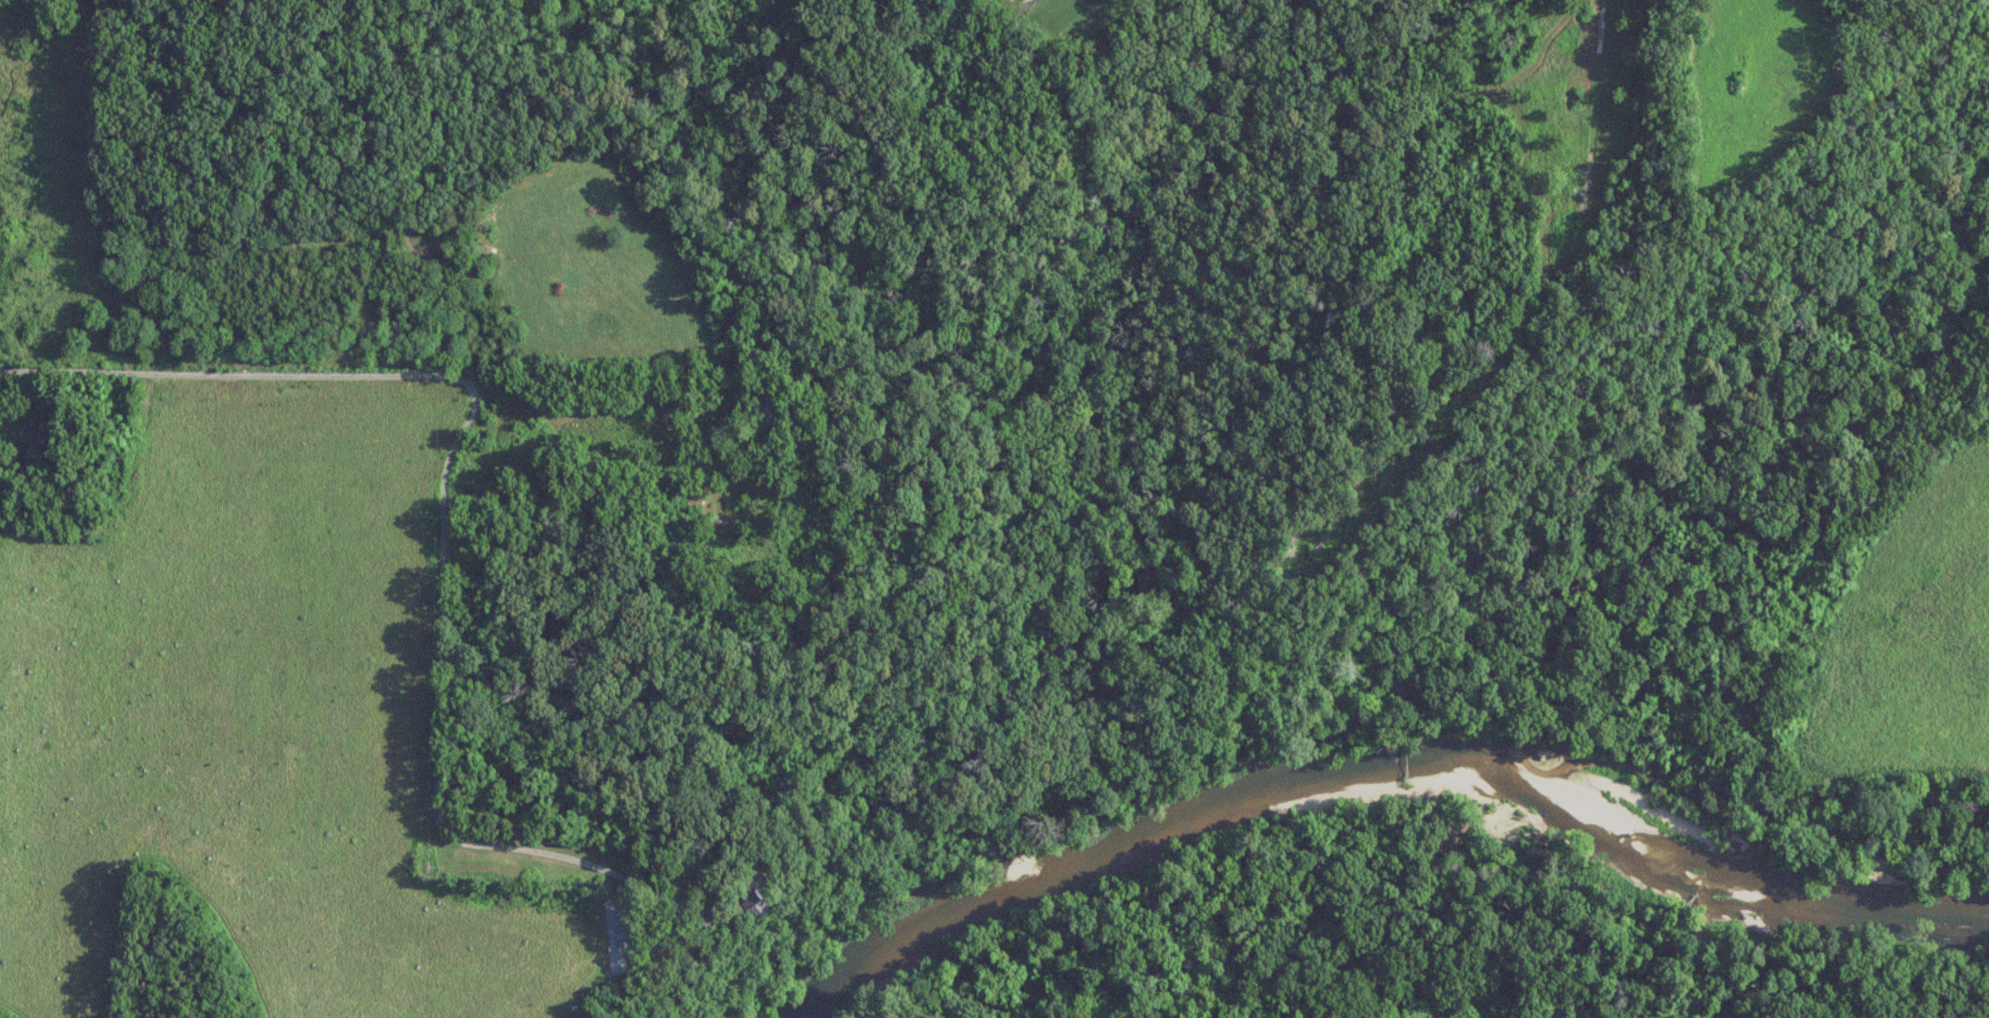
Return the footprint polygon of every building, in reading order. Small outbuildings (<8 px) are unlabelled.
[(752,916),(778,893),(754,865),(728,888),(752,916)]
